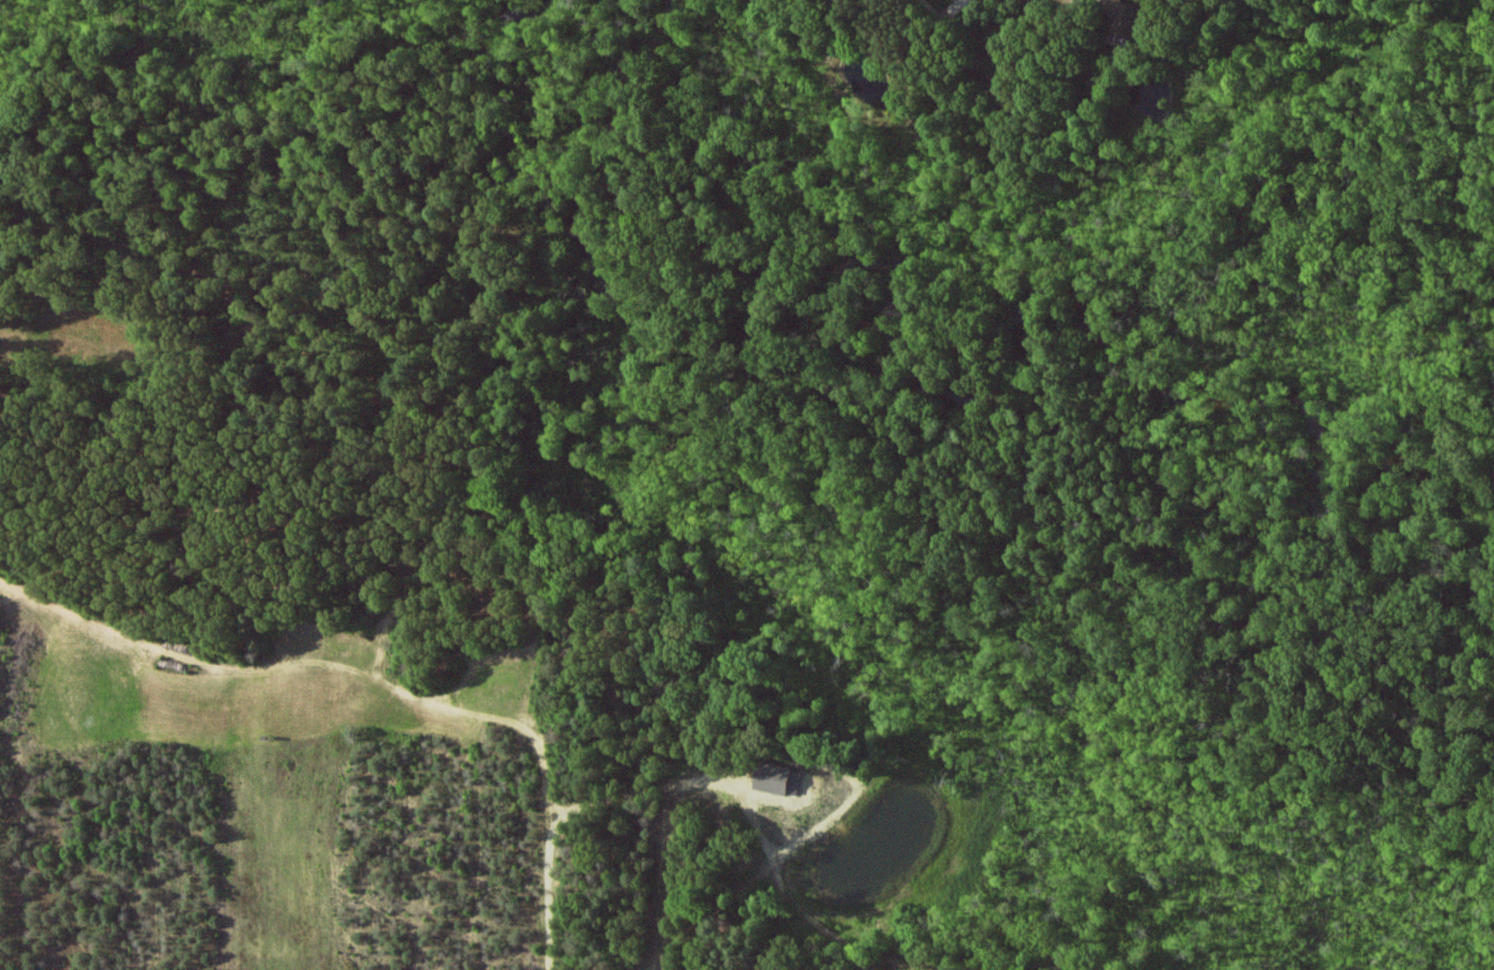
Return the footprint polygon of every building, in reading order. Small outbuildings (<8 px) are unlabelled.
[(803,771),(759,760),(753,787),(796,798),(803,771)]
